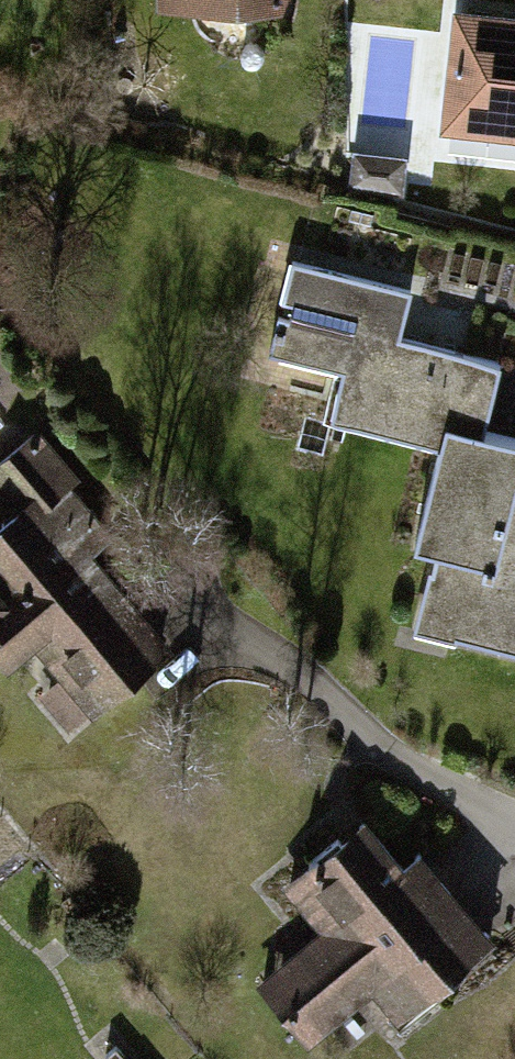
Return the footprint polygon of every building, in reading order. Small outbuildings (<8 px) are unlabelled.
[(178,12),(296,10),(296,0),(178,0),(178,12)] [(460,6),(449,122),(514,129),(514,12),(460,6)] [(413,150),(357,146),(355,183),(410,187),(413,150)] [(277,253),(268,290),(366,314),(360,340),(298,325),(284,382),(346,397),(340,419),(449,445),(425,544),(447,549),(427,634),(514,655),(514,426),(495,421),(508,367),(409,343),(422,288),(277,253)] [(43,425),(0,461),(0,491),(16,510),(0,524),(0,655),(8,664),(40,637),(105,713),(181,649),(176,642),(99,551),(123,531),(82,483),(88,478),(43,425)] [(371,814),(284,884),(322,932),(260,982),(318,1053),(380,1003),(403,1032),(512,945),(434,848),(412,865),(371,814)]
